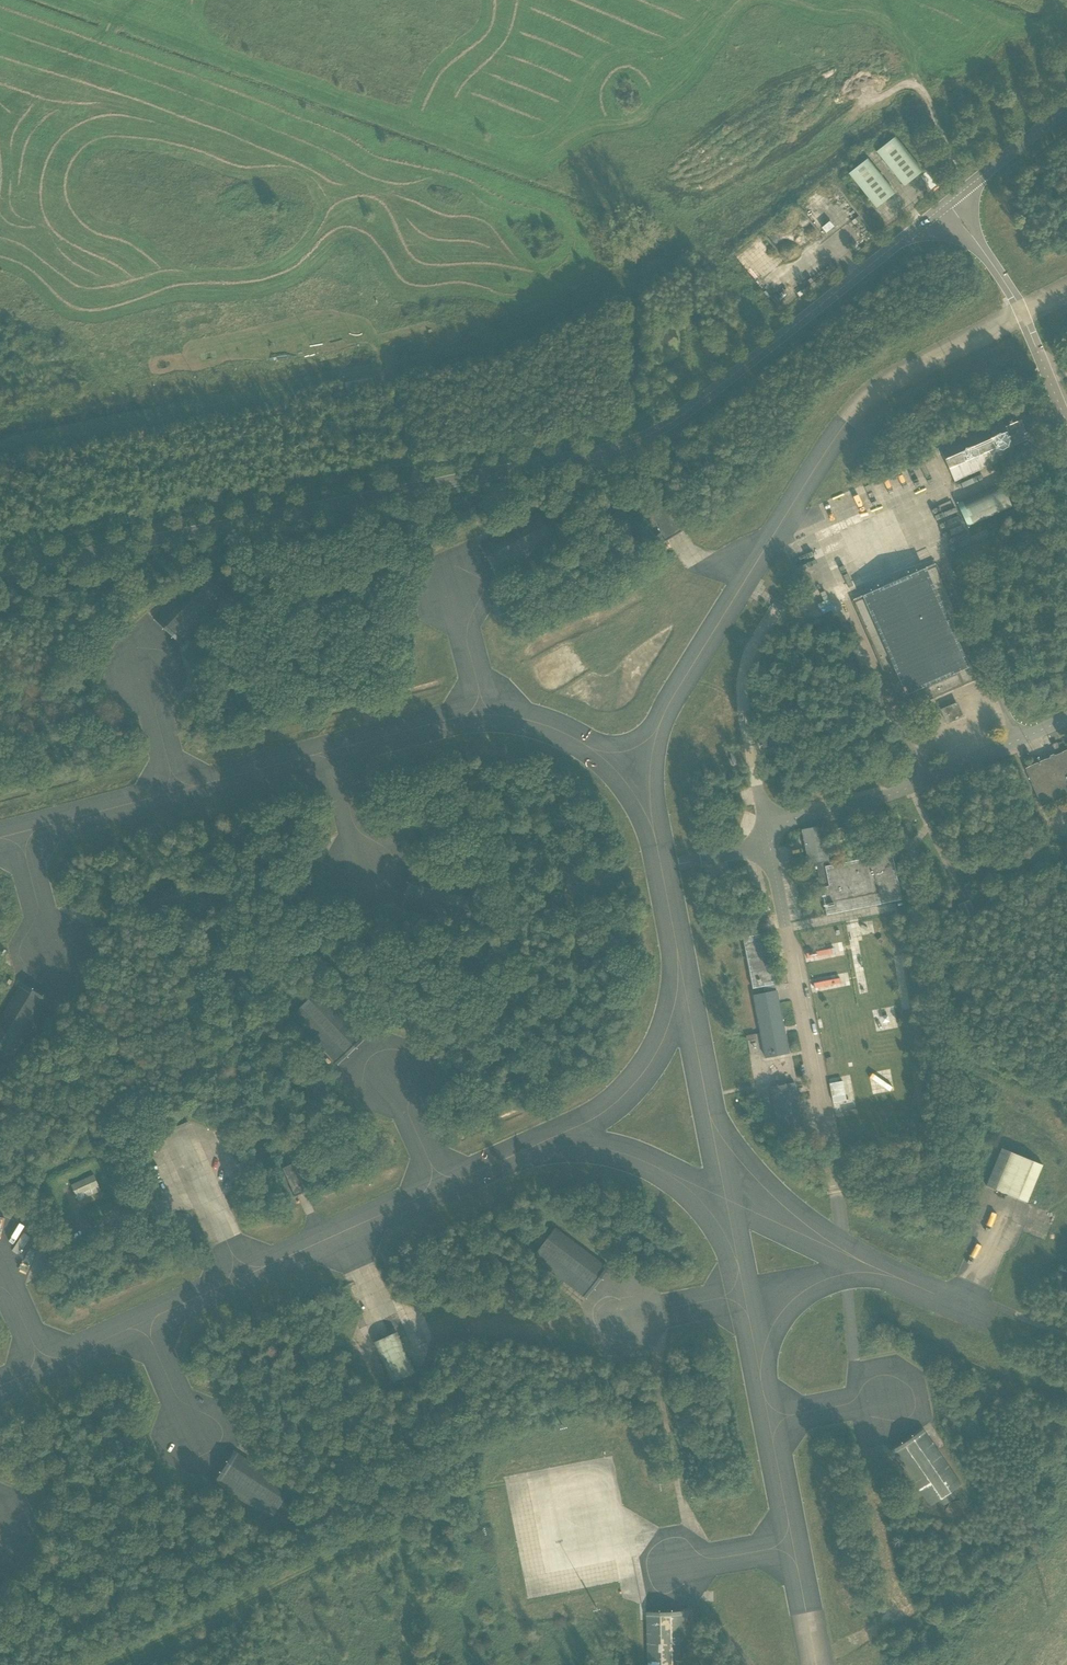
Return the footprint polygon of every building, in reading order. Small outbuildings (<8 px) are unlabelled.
[(876,152),(877,153),(904,186),(923,172),(896,138),(895,137),(876,152)] [(849,174),(876,208),(895,193),(868,160),(867,159),(849,174)] [(373,385),(366,386),(366,382),(364,380),(346,383),(347,390),(373,385)] [(345,414),(347,420),(358,416),(356,411),(345,414)] [(1020,420),(1008,425),(1004,427),(1001,419),(939,447),(954,482),(1016,454),(1013,446),(1029,439),(1020,420)] [(957,503),(954,497),(953,497),(969,534),(970,534),(969,531),(967,527),(972,525),(1012,507),(1001,483),(957,503)] [(660,545),(685,530),(687,528),(686,527),(685,527),(670,502),(650,515),(661,533),(655,536),(659,543),(659,544),(660,545)] [(946,556),(953,572),(994,554),(987,538),(946,556)] [(853,601),(873,646),(902,711),(985,676),(935,565),(925,570),(924,569),(863,596),(853,601)] [(964,570),(955,574),(958,581),(967,577),(964,570)] [(941,710),(947,723),(963,717),(957,703),(941,710)] [(761,739),(763,748),(763,752),(765,751),(765,750),(779,748),(777,737),(763,739),(762,738),(761,739)] [(1042,806),(1066,795),(1066,750),(1025,768),(1042,806)] [(731,754),(733,765),(740,763),(738,752),(731,754)] [(830,865),(826,845),(822,826),(802,830),(805,846),(805,847),(806,852),(807,853),(808,861),(808,862),(809,863),(811,875),(818,874),(819,878),(820,882),(821,887),(828,885),(824,866),(830,865)] [(821,887),(820,887),(824,905),(826,915),(902,900),(901,895),(898,879),(902,878),(906,877),(903,862),(899,863),(895,864),(893,854),(892,852),(830,865),(824,866),(828,885),(821,887)] [(964,902),(958,905),(964,919),(976,914),(970,899),(964,902)] [(165,910),(159,912),(157,912),(159,920),(167,918),(165,910)] [(774,984),(775,984),(765,932),(758,934),(742,937),(752,988),(763,986),(774,984)] [(832,946),(807,951),(808,956),(833,952),(832,946)] [(839,977),(815,981),(816,987),(840,982),(839,977)] [(765,993),(753,995),(754,998),(759,1024),(766,1058),(786,1054),(788,1053),(783,1028),(779,1002),(776,991),(775,991),(774,984),(763,986),(764,989),(765,993)] [(291,1015),(319,1046),(337,1065),(365,1038),(319,989),(311,996),(306,991),(294,1002),(299,1008),(291,1015)] [(888,1013),(881,1015),(882,1022),(889,1020),(888,1013)] [(833,1101),(846,1099),(842,1079),(829,1082),(833,1101)] [(771,1087),(779,1131),(803,1126),(794,1083),(771,1087)] [(856,1107),(843,1110),(844,1116),(857,1113),(856,1107)] [(986,1185),(1027,1202),(1042,1165),(1001,1148),(986,1185)] [(294,1197),(306,1192),(308,1191),(307,1190),(306,1189),(294,1163),(282,1168),(294,1194),(294,1196),(294,1197)] [(101,1191),(94,1175),(71,1185),(78,1200),(101,1191)] [(532,1257),(565,1283),(586,1299),(609,1268),(602,1263),(555,1227),(549,1235),(543,1231),(533,1244),(539,1248),(532,1257)] [(374,1342),(392,1382),(415,1372),(396,1332),(374,1342)] [(668,1381),(669,1387),(670,1389),(677,1387),(676,1380),(668,1381)] [(891,1451),(896,1458),(929,1507),(938,1500),(943,1507),(956,1497),(952,1491),(961,1485),(938,1450),(923,1429),(891,1451)] [(257,1465),(235,1451),(214,1483),(221,1488),(270,1520),(271,1519),(276,1511),(283,1515),(292,1501),(285,1497),(291,1488),(257,1465)] [(646,1612),(647,1664),(686,1664),(684,1611),(646,1612)]
